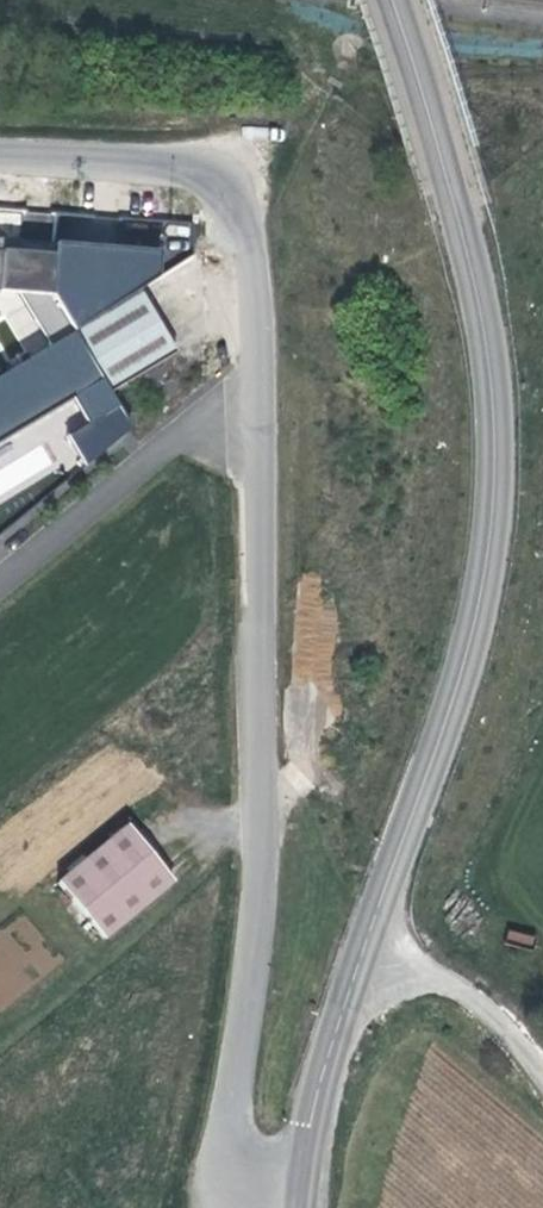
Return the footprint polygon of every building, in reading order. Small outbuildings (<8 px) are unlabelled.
[(72,334),(110,397),(176,355),(137,293),(72,334)] [(130,430),(110,397),(72,334),(0,377),(0,442),(71,400),(87,426),(66,437),(83,468),(130,430)] [(173,881),(125,826),(56,883),(103,941),(173,881)]
